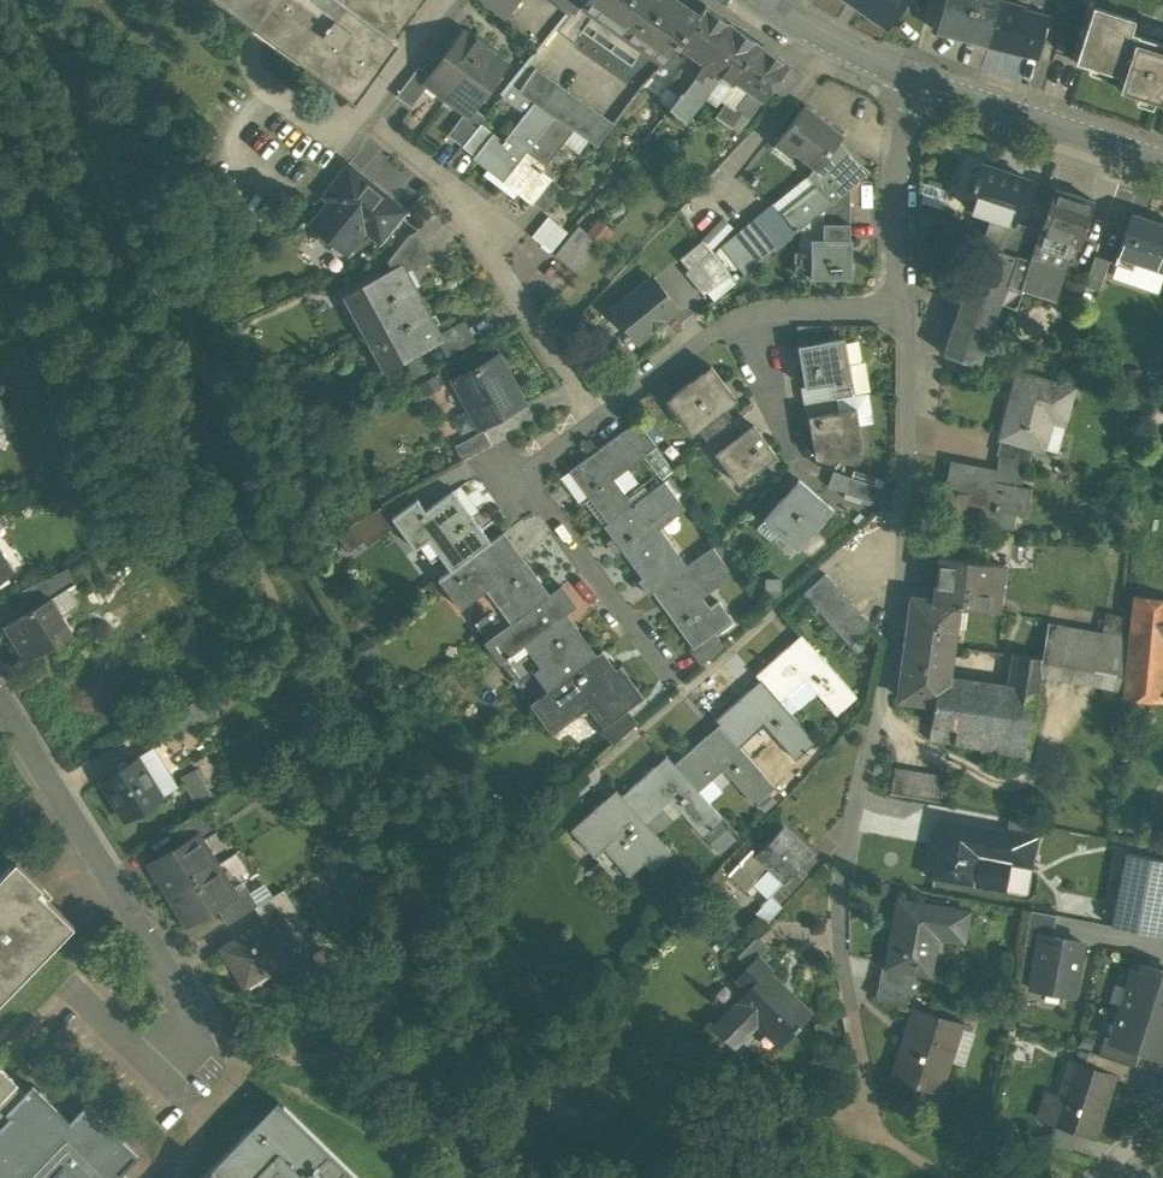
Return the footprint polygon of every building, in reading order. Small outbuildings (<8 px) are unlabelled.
[(419,0),(342,0),(340,3),(336,0),(235,0),(271,27),(354,88),(419,0)] [(504,19),(520,0),(481,0),(504,19)] [(568,13),(570,10),(574,12),(580,4),(582,0),(550,0),(568,13)] [(677,0),(582,0),(580,4),(593,13),(585,24),(636,60),(644,48),(664,63),(678,43),(698,15),(677,0)] [(888,27),(906,0),(849,0),(888,27)] [(936,30),(988,44),(999,0),(944,0),(936,30)] [(988,44),(1036,56),(1047,13),(1024,7),(1025,3),(1026,0),(999,0),(988,44)] [(1091,4),(1074,59),(1123,74),(1119,87),(1159,99),(1160,95),(1162,95),(1162,49),(1135,41),(1137,33),(1129,30),(1133,17),(1091,4)] [(730,23),(705,6),(698,15),(678,43),(691,52),(704,62),(730,23)] [(730,23),(704,62),(716,70),(732,82),(734,79),(759,44),(730,23)] [(472,39),(462,31),(430,74),(423,83),(425,84),(429,79),(431,81),(449,94),(487,44),(475,35),(472,39)] [(487,44),(449,94),(467,108),(469,109),(465,114),(467,116),(474,106),(505,64),(495,56),(498,52),(487,44)] [(759,44),(734,79),(748,90),(762,100),(771,87),(788,64),(759,44)] [(704,62),(691,52),(677,71),(689,81),(700,67),(704,62)] [(716,70),(704,62),(700,67),(712,75),(713,74),(716,70)] [(788,64),(771,87),(783,95),(803,75),(788,64)] [(418,65),(396,95),(411,106),(431,81),(429,79),(425,84),(423,83),(430,74),(418,65)] [(712,75),(700,67),(680,93),(678,96),(669,107),(686,120),(704,98),(703,98),(718,77),(713,74),(712,75)] [(615,123),(536,68),(519,90),(553,114),(573,129),(597,145),(615,123)] [(677,71),(667,84),(680,93),(689,81),(677,71)] [(762,100),(748,90),(736,107),(750,116),(762,100)] [(534,101),(504,140),(493,132),(475,155),(474,156),(503,179),(553,114),(534,101)] [(733,111),(723,104),(716,115),(739,131),(747,120),(733,111)] [(807,104),(780,138),(816,167),(817,168),(836,145),(845,134),(807,104)] [(467,108),(447,134),(461,144),(462,144),(480,121),(485,115),(474,106),(467,116),(465,114),(469,109),(467,108)] [(750,116),(736,107),(733,111),(747,120),(750,116)] [(553,114),(503,179),(533,202),(534,200),(552,177),(542,169),(573,129),(553,114)] [(480,121),(462,144),(475,155),(493,132),(480,121)] [(836,145),(817,168),(816,167),(809,175),(816,184),(817,184),(833,201),(834,201),(851,187),(869,171),(850,156),(852,155),(848,150),(842,147),(841,149),(836,145)] [(1026,178),(983,163),(968,207),(1009,221),(1012,222),(1012,221),(1026,178)] [(346,167),(327,192),(336,199),(356,175),(346,167)] [(374,187),(359,174),(358,176),(356,175),(336,199),(315,225),(344,249),(363,226),(367,229),(389,202),(391,200),(382,193),(380,196),(372,190),(374,187)] [(552,177),(534,200),(546,210),(564,187),(552,177)] [(816,184),(781,211),(797,230),(823,209),(833,201),(817,184),(816,184)] [(851,187),(834,201),(833,201),(823,209),(823,222),(850,222),(851,187)] [(1038,230),(1037,233),(1069,244),(1077,246),(1093,200),(1052,187),(1038,230)] [(781,211),(773,201),(754,216),(772,237),(779,246),(797,231),(781,211)] [(389,202),(367,229),(380,240),(383,236),(385,238),(401,218),(399,216),(402,212),(389,202)] [(823,209),(803,225),(803,238),(812,238),(823,238),(823,222),(823,209)] [(720,212),(700,234),(710,243),(730,222),(720,212)] [(1129,212),(1112,262),(1132,269),(1135,262),(1162,271),(1162,224),(1129,212)] [(549,215),(533,235),(551,250),(567,231),(549,215)] [(754,216),(720,243),(737,265),(772,237),(754,216)] [(611,230),(599,220),(588,233),(600,243),(611,230)] [(1026,225),(1012,221),(1012,222),(1009,221),(1000,249),(1016,254),(1026,225)] [(850,222),(823,222),(823,238),(812,238),(812,277),(851,277),(851,238),(849,238),(850,222)] [(1016,254),(1000,302),(1014,307),(1020,289),(1019,288),(1037,233),(1038,230),(1026,225),(1016,254)] [(579,226),(555,254),(576,271),(600,243),(588,233),(579,226)] [(415,230),(408,234),(387,260),(392,269),(402,263),(406,271),(430,258),(415,230)] [(1037,233),(1019,288),(1020,289),(1051,299),(1069,244),(1037,233)] [(1000,249),(981,242),(943,354),(979,366),(1000,302),(1016,254),(1000,249)] [(729,272),(711,250),(686,271),(704,292),(729,272)] [(1108,260),(1094,255),(1084,285),(1098,290),(1108,260)] [(392,269),(342,295),(363,333),(423,301),(406,271),(402,263),(392,269)] [(652,277),(612,309),(638,341),(677,309),(652,277)] [(423,301),(363,333),(383,371),(438,342),(443,339),(440,332),(423,301)] [(464,319),(440,332),(443,339),(438,342),(445,355),(474,339),(464,319)] [(842,340),(798,347),(802,371),(800,371),(802,387),(803,389),(832,384),(849,381),(843,344),(842,344),(842,340)] [(497,354),(453,377),(479,424),(522,401),(497,354)] [(709,365),(671,394),(697,429),(724,409),(735,400),(734,399),(732,401),(721,386),(723,384),(709,365)] [(1052,382),(1017,372),(999,437),(1002,438),(1031,446),(1042,449),(1050,420),(1062,423),(1070,396),(1050,390),(1052,382)] [(832,384),(803,389),(802,387),(800,387),(803,403),(834,398),(832,384)] [(834,398),(803,403),(805,417),(809,416),(809,415),(836,410),(834,398)] [(836,410),(809,415),(809,416),(816,457),(861,449),(854,407),(836,410)] [(724,409),(697,429),(705,440),(710,437),(733,420),(724,409)] [(655,444),(637,420),(625,428),(643,453),(655,444)] [(733,420),(710,437),(720,449),(742,432),(733,420)] [(776,455),(753,424),(742,432),(720,449),(714,453),(738,483),(776,455)] [(482,428),(454,443),(462,457),(490,442),(482,428)] [(624,428),(568,469),(607,522),(632,504),(612,477),(643,454),(643,453),(625,428),(624,428)] [(1031,446),(1002,438),(998,455),(1025,462),(1027,463),(1031,446)] [(1025,462),(998,455),(995,470),(996,470),(994,482),(1020,487),(1025,462)] [(1020,487),(994,482),(996,470),(995,470),(949,461),(938,523),(961,528),(966,504),(994,509),(993,512),(997,513),(997,510),(1025,515),(1029,489),(1020,487)] [(878,486),(851,477),(845,492),(872,502),(878,486)] [(832,507),(798,478),(764,519),(797,547),(832,507)] [(607,522),(603,525),(642,577),(659,564),(669,578),(687,565),(658,527),(683,508),(663,481),(632,504),(607,522)] [(452,492),(424,512),(416,501),(392,519),(413,548),(427,538),(451,570),(489,542),(452,492)] [(370,514),(361,497),(350,503),(360,520),(370,514)] [(360,520),(335,533),(348,552),(389,522),(379,510),(360,520)] [(451,570),(438,580),(459,609),(486,589),(510,622),(531,607),(549,594),(503,532),(489,542),(451,570)] [(966,541),(938,540),(935,557),(938,557),(939,556),(963,559),(966,541)] [(669,578),(651,592),(691,646),(692,647),(712,632),(731,618),(717,600),(708,607),(700,597),(731,574),(711,547),(687,565),(669,578)] [(0,548),(0,583),(15,573),(15,571),(13,573),(1,553),(2,552),(0,548)] [(963,559),(939,556),(938,557),(932,602),(954,604),(953,606),(988,611),(990,591),(996,592),(1000,564),(963,559)] [(642,577),(638,580),(648,594),(651,592),(669,578),(659,564),(642,577)] [(67,568),(21,590),(32,608),(44,600),(45,601),(74,583),(67,568)] [(825,573),(803,593),(812,604),(835,584),(825,573)] [(835,584),(812,604),(821,614),(844,594),(835,584)] [(549,594),(531,607),(547,628),(566,614),(577,606),(561,585),(549,594)] [(844,594),(821,614),(830,624),(852,604),(844,594)] [(1133,594),(1131,619),(1162,624),(1162,599),(1133,594)] [(932,602),(912,599),(906,643),(948,649),(953,606),(954,604),(932,602)] [(32,608),(4,626),(26,662),(67,637),(45,601),(44,600),(32,608)] [(852,604),(830,624),(839,634),(862,614),(852,604)] [(484,633),(505,619),(497,607),(476,621),(484,633)] [(510,622),(484,641),(516,685),(534,672),(548,691),(596,655),(566,614),(547,628),(531,607),(510,622)] [(862,614),(839,634),(849,645),(871,625),(862,614)] [(1131,619),(1103,614),(1101,632),(1129,637),(1131,619)] [(1131,619),(1129,637),(1125,674),(1162,678),(1162,624),(1131,619)] [(1101,632),(1045,624),(1040,657),(1037,678),(1123,692),(1125,674),(1129,637),(1101,632)] [(712,632),(692,647),(691,646),(687,649),(699,666),(722,646),(712,632)] [(801,636),(757,676),(760,679),(779,700),(804,678),(836,714),(856,697),(801,636)] [(948,649),(906,643),(899,698),(934,702),(937,682),(943,683),(948,649)] [(548,691),(530,704),(548,729),(591,697),(609,722),(610,723),(627,710),(643,698),(620,667),(615,670),(601,651),(596,655),(548,691)] [(1040,657),(1014,653),(1010,674),(1037,678),(1040,657)] [(1125,674),(1123,692),(1123,696),(1162,701),(1162,678),(1125,674)] [(760,679),(715,719),(718,723),(738,745),(762,723),(794,759),(815,741),(779,700),(760,679)] [(943,683),(937,682),(934,702),(931,725),(956,728),(963,729),(969,687),(943,683)] [(992,690),(969,687),(963,729),(986,732),(992,690)] [(1036,696),(992,690),(986,732),(1031,738),(1036,696)] [(192,703),(154,724),(163,739),(201,718),(192,703)] [(627,710),(610,723),(609,722),(600,728),(612,744),(636,722),(627,710)] [(718,723),(673,763),(697,791),(722,769),(753,804),(774,786),(738,745),(718,723)] [(956,728),(931,725),(929,740),(954,743),(956,728)] [(963,729),(956,728),(954,743),(985,747),(985,752),(1028,758),(1031,738),(986,732),(963,729)] [(666,755),(620,796),(644,822),(669,800),(700,835),(720,817),(697,791),(673,763),(666,755)] [(138,757),(102,778),(113,796),(110,798),(123,821),(162,798),(138,757)] [(950,777),(893,766),(888,793),(945,804),(950,777)] [(193,771),(180,778),(189,794),(202,787),(193,771)] [(615,790),(570,831),(593,857),(618,835),(650,871),(671,852),(644,822),(620,796),(615,790)] [(204,808),(169,831),(178,847),(197,836),(198,837),(215,826),(204,808)] [(1036,824),(1009,818),(1006,832),(1034,837),(1036,824)] [(1006,832),(937,819),(926,874),(973,883),(979,855),(1007,861),(1028,865),(1034,837),(1006,832)] [(757,854),(756,855),(768,867),(780,877),(776,881),(780,885),(811,852),(783,826),(757,854)] [(178,847),(151,864),(170,894),(215,865),(198,837),(197,836),(178,847)] [(757,854),(745,842),(721,867),(733,878),(756,855),(757,854)] [(1124,853),(1110,924),(1162,934),(1162,927),(1162,861),(1124,853)] [(756,855),(733,878),(746,891),(768,867),(756,855)] [(1007,861),(979,855),(973,883),(1001,888),(1007,861)] [(74,927),(39,893),(44,889),(34,879),(23,869),(16,863),(0,880),(0,1005),(74,927)] [(215,865),(170,894),(188,923),(215,907),(234,895),(233,894),(215,865)] [(768,867),(746,891),(761,905),(780,885),(776,881),(780,877),(768,867)] [(246,886),(233,894),(234,895),(215,907),(227,924),(255,907),(258,905),(246,886)] [(258,905),(255,907),(264,923),(280,914),(282,918),(296,909),(284,889),(258,905)] [(771,899),(757,915),(765,922),(779,906),(771,899)] [(967,912),(898,899),(892,930),(885,964),(885,966),(912,971),(912,972),(924,974),(931,935),(962,940),(967,912)] [(1056,914),(1030,909),(1024,943),(1038,945),(1041,934),(1052,936),(1056,914)] [(264,923),(222,949),(244,986),(302,951),(282,918),(280,914),(264,923)] [(1052,936),(1041,934),(1038,945),(1031,986),(1072,993),(1082,941),(1052,936)] [(757,935),(737,956),(749,967),(749,968),(758,959),(769,947),(757,935)] [(758,959),(749,968),(749,967),(746,969),(746,970),(738,979),(749,990),(768,971),(769,972),(770,971),(758,959)] [(912,971),(885,966),(885,964),(881,964),(877,984),(908,993),(912,972),(912,971)] [(1143,972),(1134,969),(1120,1010),(1145,1018),(1161,969),(1146,964),(1143,972)] [(1145,1018),(1162,1024),(1162,970),(1161,969),(1145,1018)] [(769,972),(768,971),(749,990),(714,1027),(734,1047),(757,1024),(781,1046),(795,1032),(797,1034),(802,1029),(800,1026),(812,1014),(769,972)] [(908,993),(877,984),(872,999),(903,1009),(908,993)] [(959,1024),(914,1010),(893,1076),(938,1091),(959,1024)] [(1120,1010),(1111,1038),(1111,1040),(1140,1049),(1161,1056),(1162,1051),(1162,1024),(1145,1018),(1120,1010)] [(1140,1049),(1111,1040),(1111,1038),(1105,1036),(1099,1053),(1135,1065),(1140,1049)] [(1132,1065),(1088,1051),(1083,1067),(1110,1075),(1127,1080),(1132,1065)] [(1083,1067),(1071,1063),(1053,1120),(1057,1122),(1079,1129),(1091,1133),(1110,1075),(1083,1067)] [(3,1126),(11,1118),(7,1114),(25,1096),(0,1072),(0,1123),(3,1126)] [(57,1177),(128,1177),(122,1172),(138,1156),(87,1106),(71,1123),(33,1087),(25,1096),(7,1114),(11,1118),(3,1126),(0,1130),(0,1177),(51,1177),(54,1175),(57,1177)] [(278,1104),(208,1177),(355,1177),(278,1104)] [(1072,1151),(1079,1129),(1057,1122),(1050,1143),(1072,1151)]
